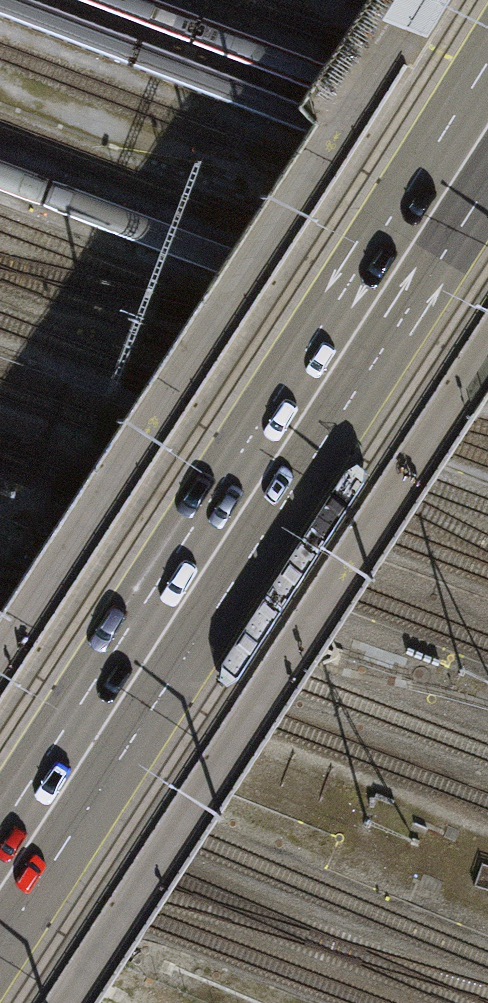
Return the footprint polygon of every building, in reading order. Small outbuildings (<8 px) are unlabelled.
[(382,24),(427,39),(451,0),(396,0),(382,24)] [(0,962),(0,1002),(64,1002),(0,962)]
